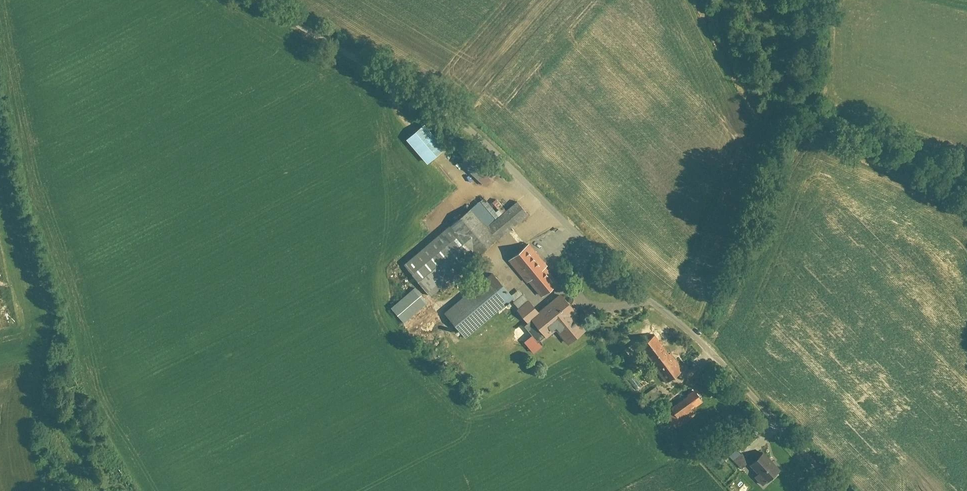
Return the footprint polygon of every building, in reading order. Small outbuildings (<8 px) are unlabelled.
[(427,127),(411,141),(430,163),(446,149),(427,127)] [(475,150),(461,167),(486,188),(500,172),(475,150)] [(480,205),(407,267),(435,299),(529,219),(517,204),(496,223),(480,205)] [(509,262),(543,300),(562,283),(528,245),(509,262)] [(494,278),(447,316),(465,338),(512,300),(494,278)] [(418,290),(392,309),(405,326),(430,307),(418,290)] [(518,311),(529,324),(526,326),(541,345),(548,339),(552,343),(561,336),(571,348),(588,334),(578,321),(581,319),(563,298),(542,315),(530,301),(518,311)] [(534,337),(524,344),(534,358),(544,351),(534,337)] [(663,337),(642,352),(667,386),(688,370),(663,337)] [(671,411),(682,426),(705,408),(695,394),(671,411)] [(740,450),(731,459),(744,472),(753,463),(740,450)] [(763,490),(768,490),(783,476),(761,454),(753,463),(744,472),(763,490)]
